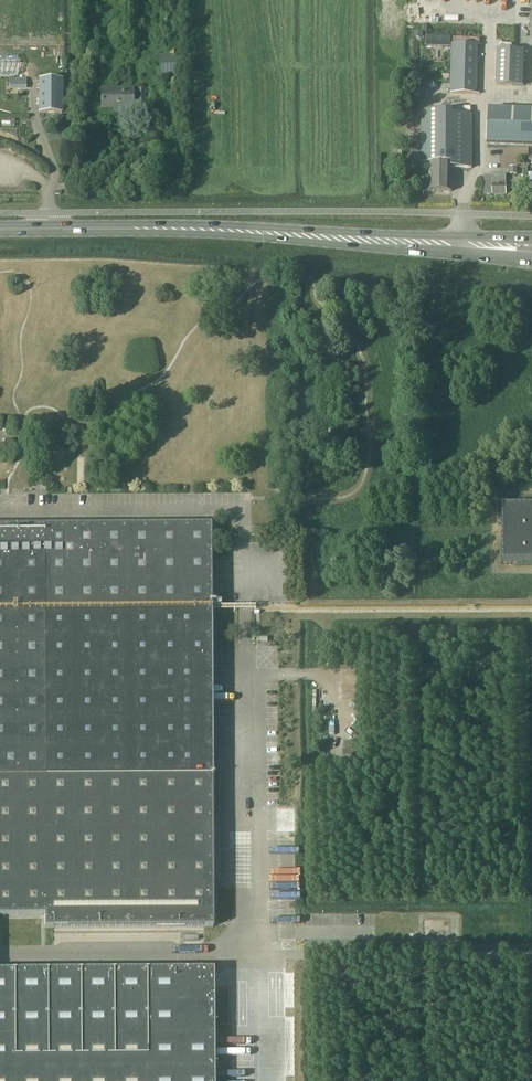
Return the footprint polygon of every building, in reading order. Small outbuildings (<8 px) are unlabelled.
[(479,93),(480,44),(451,44),(450,92),(479,93)] [(523,85),(524,50),(497,49),(496,84),(523,85)] [(16,76),(16,56),(0,56),(0,76),(16,76)] [(179,59),(158,60),(160,82),(180,80),(179,59)] [(39,79),(39,89),(39,112),(61,112),(61,79),(39,79)] [(132,112),(132,90),(94,90),(94,98),(100,98),(100,109),(120,109),(120,112),(132,112)] [(487,143),(531,145),(531,111),(489,109),(487,143)] [(429,162),(440,162),(452,163),(452,168),(471,168),(471,115),(452,115),(452,111),(422,111),(422,154),(413,154),(413,162),(429,162)] [(451,191),(452,168),(452,163),(440,163),(440,162),(429,162),(429,191),(451,191)] [(485,194),(507,194),(506,181),(506,174),(493,175),(493,178),(485,178),(485,194)] [(531,562),(531,505),(502,505),(502,528),(502,563),(531,562)] [(45,915),(45,928),(213,927),(213,888),(212,710),(211,531),(211,525),(0,526),(0,915),(45,915)] [(214,969),(0,970),(0,1080),(216,1080),(216,1036),(214,1036),(214,969)]
